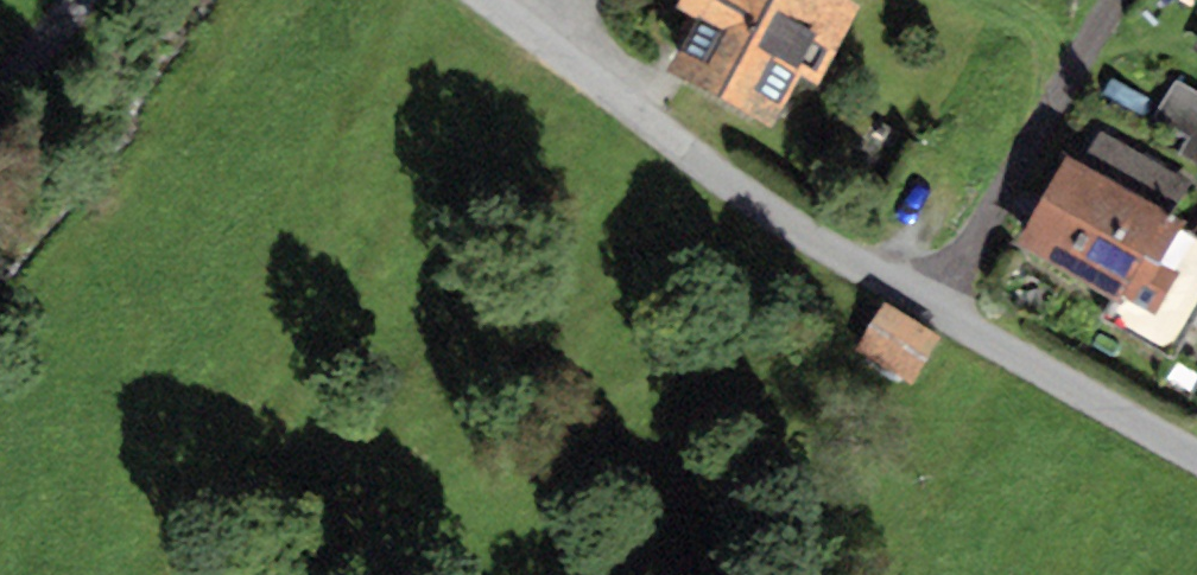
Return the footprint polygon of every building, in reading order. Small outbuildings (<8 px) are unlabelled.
[(675,7),(695,18),(666,70),(773,128),(801,76),(816,84),(860,4),(853,0),(678,0),(675,7)] [(1175,78),(1153,118),(1189,137),(1179,154),(1196,163),(1196,90),(1175,78)] [(1066,150),(1015,242),(1115,297),(1103,320),(1173,358),(1196,316),(1196,237),(1180,228),(1184,221),(1170,214),(1191,177),(1099,126),(1081,158),(1066,150)] [(941,337),(884,302),(854,349),(912,384),(941,337)]
